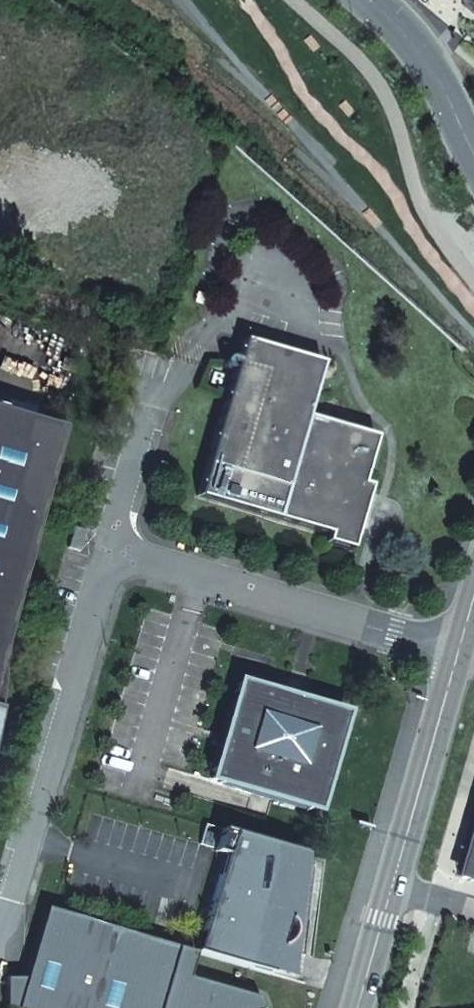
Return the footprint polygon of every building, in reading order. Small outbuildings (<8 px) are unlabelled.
[(473,16),(473,0),(454,0),(473,16)] [(243,339),(196,493),(328,535),(326,542),(350,548),(368,484),(360,482),(373,437),(306,416),(321,363),(243,339)] [(59,430),(0,414),(0,716),(2,708),(10,641),(3,639),(59,430)] [(337,711),(247,684),(246,687),(242,686),(242,684),(240,683),(239,684),(237,685),(238,687),(239,688),(238,692),(235,691),(211,771),(214,772),(213,776),(211,776),(210,778),(210,779),(212,780),(215,779),(219,780),(218,783),(307,810),(308,807),(312,808),(312,810),(315,811),(317,809),(316,807),(315,806),(316,802),(320,803),(343,723),(340,723),(341,718),(344,718),(345,717),(345,715),(343,714),(341,714),(340,715),(336,714),(337,711)] [(454,875),(473,881),(473,806),(454,875)] [(296,851),(219,828),(213,851),(223,854),(195,953),(255,970),(259,947),(273,951),(279,951),(286,948),(290,944),(291,943),(293,938),(294,928),(292,922),(289,917),(296,851)] [(300,852),(296,851),(289,917),(292,922),(300,852)] [(43,909),(23,979),(3,979),(3,1007),(5,1007),(261,1007),(257,997),(188,978),(195,953),(43,909)] [(255,970),(286,978),(290,944),(286,948),(279,951),(273,951),(259,947),(255,970)]
